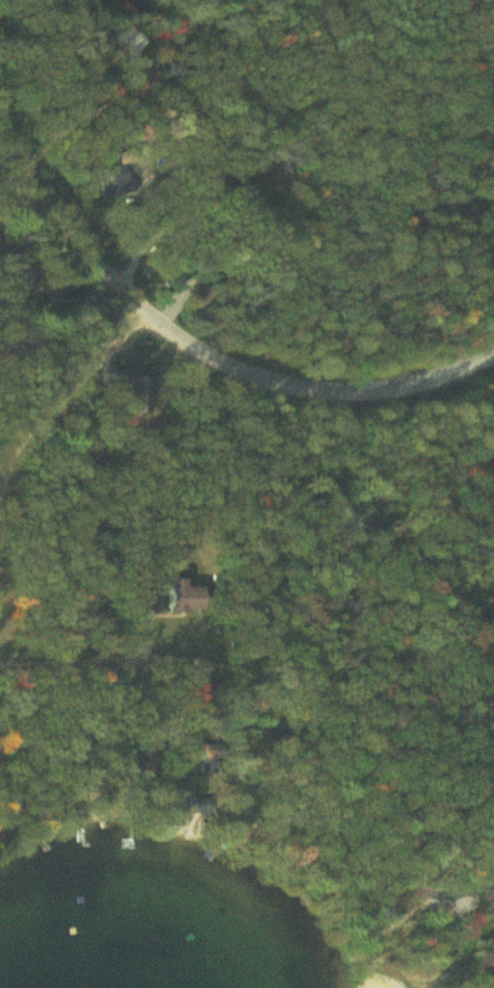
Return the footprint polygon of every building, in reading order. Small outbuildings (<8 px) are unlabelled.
[(173,614),(208,614),(208,581),(173,581),(173,614)]
